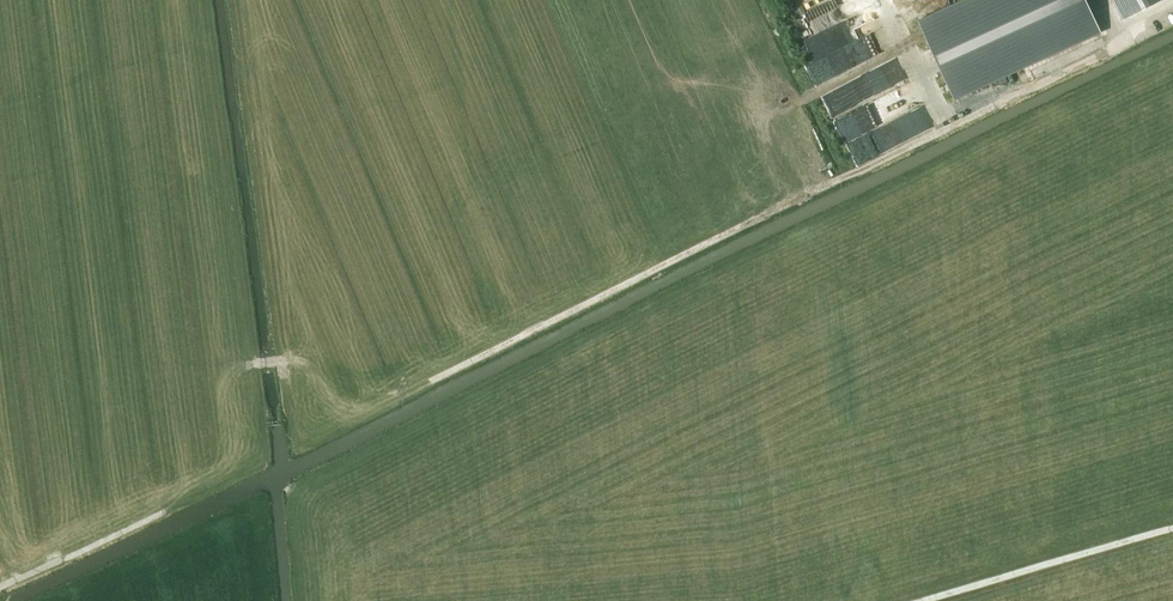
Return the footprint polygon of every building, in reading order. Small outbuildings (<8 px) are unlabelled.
[(920,23),(954,97),(1100,30),(1086,0),(971,0),(920,23)] [(1124,19),(1160,0),(1113,0),(1124,19)] [(849,148),(856,164),(927,132),(919,114),(915,113),(921,92),(909,67),(885,60),(863,70),(856,95),(867,118),(889,125),(887,131),(849,148)]
